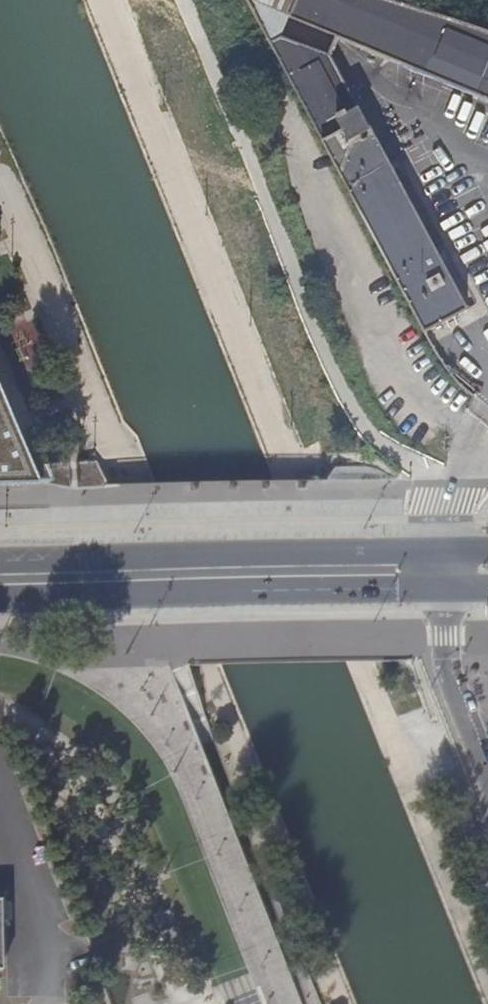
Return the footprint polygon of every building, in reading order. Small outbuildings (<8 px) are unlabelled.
[(482,26),(453,14),(424,3),(413,0),(248,0),(271,43),(423,333),(467,310),(444,266),(453,261),(445,246),(436,251),(397,179),(407,174),(398,159),(389,164),(330,56),(281,38),(289,18),(487,100),(487,28),(482,26)] [(36,466),(0,382),(0,467),(36,466)]
